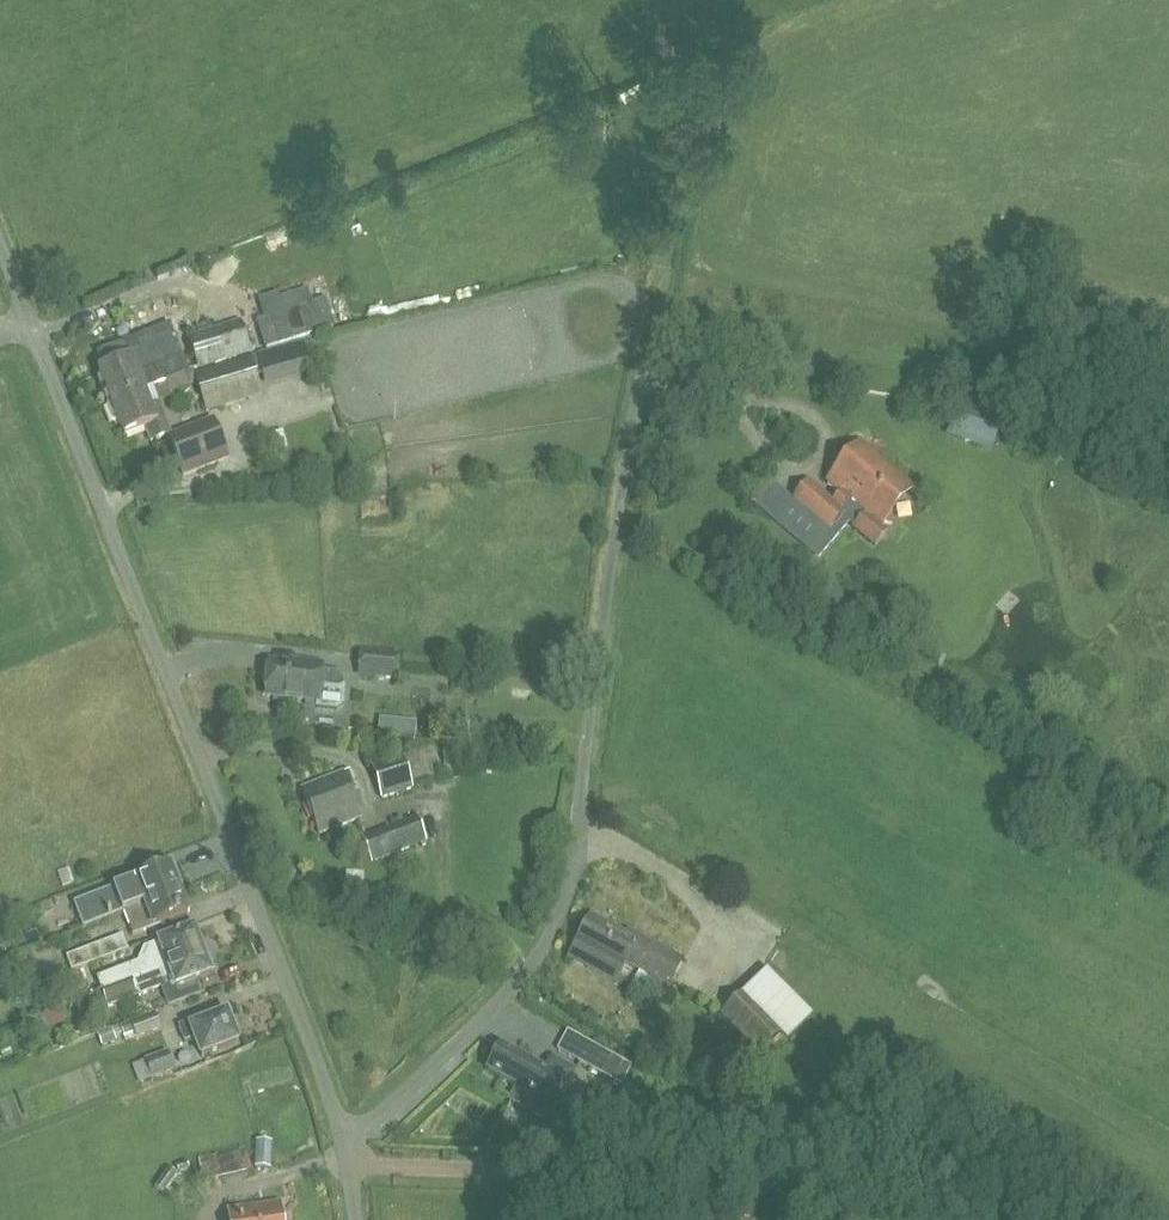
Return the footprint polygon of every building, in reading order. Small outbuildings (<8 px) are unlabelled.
[(266,349),(335,325),(325,296),(312,301),(307,287),(280,296),(278,291),(258,298),(264,317),(256,320),(266,349)] [(187,339),(196,368),(250,353),(240,322),(187,339)] [(141,355),(128,359),(97,371),(110,404),(142,390),(156,385),(152,376),(184,363),(172,331),(137,344),(141,355)] [(250,353),(196,368),(183,373),(188,387),(196,384),(206,414),(264,395),(250,353)] [(183,374),(164,382),(169,395),(188,387),(183,374)] [(169,432),(169,431),(166,432),(154,402),(148,405),(142,390),(110,404),(111,408),(107,409),(113,423),(117,421),(123,437),(145,428),(150,440),(169,432)] [(959,399),(945,435),(991,452),(1004,416),(959,399)] [(214,427),(170,445),(182,476),(226,458),(214,427)] [(847,522),(853,528),(864,515),(880,529),(914,489),(861,443),(827,483),(839,494),(832,502),(808,481),(774,522),(816,558),(847,522)] [(395,678),(395,673),(397,658),(362,654),(361,674),(395,678)] [(267,697),(316,702),(316,707),(336,709),(343,704),(344,690),(339,689),(340,674),(321,672),(321,667),(302,665),(302,669),(270,665),(270,669),(265,673),(264,682),(268,688),(267,697)] [(433,746),(402,756),(371,764),(381,801),(413,790),(413,789),(444,778),(433,746)] [(302,789),(320,834),(360,819),(349,788),(357,785),(351,770),(302,789)] [(427,842),(416,814),(359,835),(371,864),(427,842)] [(123,913),(179,891),(170,868),(113,890),(115,894),(93,903),(91,898),(74,905),(83,929),(102,922),(123,913)] [(179,891),(123,913),(132,936),(188,915),(179,891)] [(613,985),(625,963),(669,986),(683,959),(638,935),(635,941),(591,917),(568,961),(613,985)] [(98,980),(102,991),(203,953),(194,930),(158,943),(159,944),(143,949),(137,965),(98,980)] [(128,950),(122,935),(66,957),(71,972),(128,950)] [(211,976),(203,953),(102,991),(99,992),(105,1008),(137,996),(135,992),(172,979),(175,989),(211,976)] [(720,1016),(760,1057),(781,1037),(740,996),(720,1016)] [(52,1011),(37,1016),(43,1033),(59,1027),(52,1011)] [(144,1019),(130,1024),(134,1033),(135,1038),(161,1029),(156,1015),(144,1019)] [(204,1017),(178,1027),(184,1043),(194,1039),(201,1057),(238,1043),(227,1015),(206,1023),(204,1017)] [(123,1036),(134,1033),(130,1024),(120,1027),(122,1033),(123,1036)] [(117,1042),(114,1036),(112,1030),(97,1035),(101,1047),(117,1042)] [(591,1044),(580,1063),(605,1077),(616,1058),(591,1044)] [(552,1058),(545,1071),(501,1046),(487,1070),(517,1087),(510,1099),(548,1120),(575,1071),(552,1058)] [(144,1060),(144,1061),(132,1066),(138,1085),(151,1080),(175,1072),(167,1052),(144,1060)] [(272,1142),(255,1141),(254,1167),(270,1168),(272,1142)] [(203,1183),(246,1172),(240,1151),(198,1161),(203,1183)] [(186,1161),(175,1166),(178,1174),(190,1170),(186,1161)] [(177,1175),(168,1168),(153,1188),(164,1196),(177,1175)] [(228,1211),(229,1219),(282,1219),(279,1203),(228,1211)]
